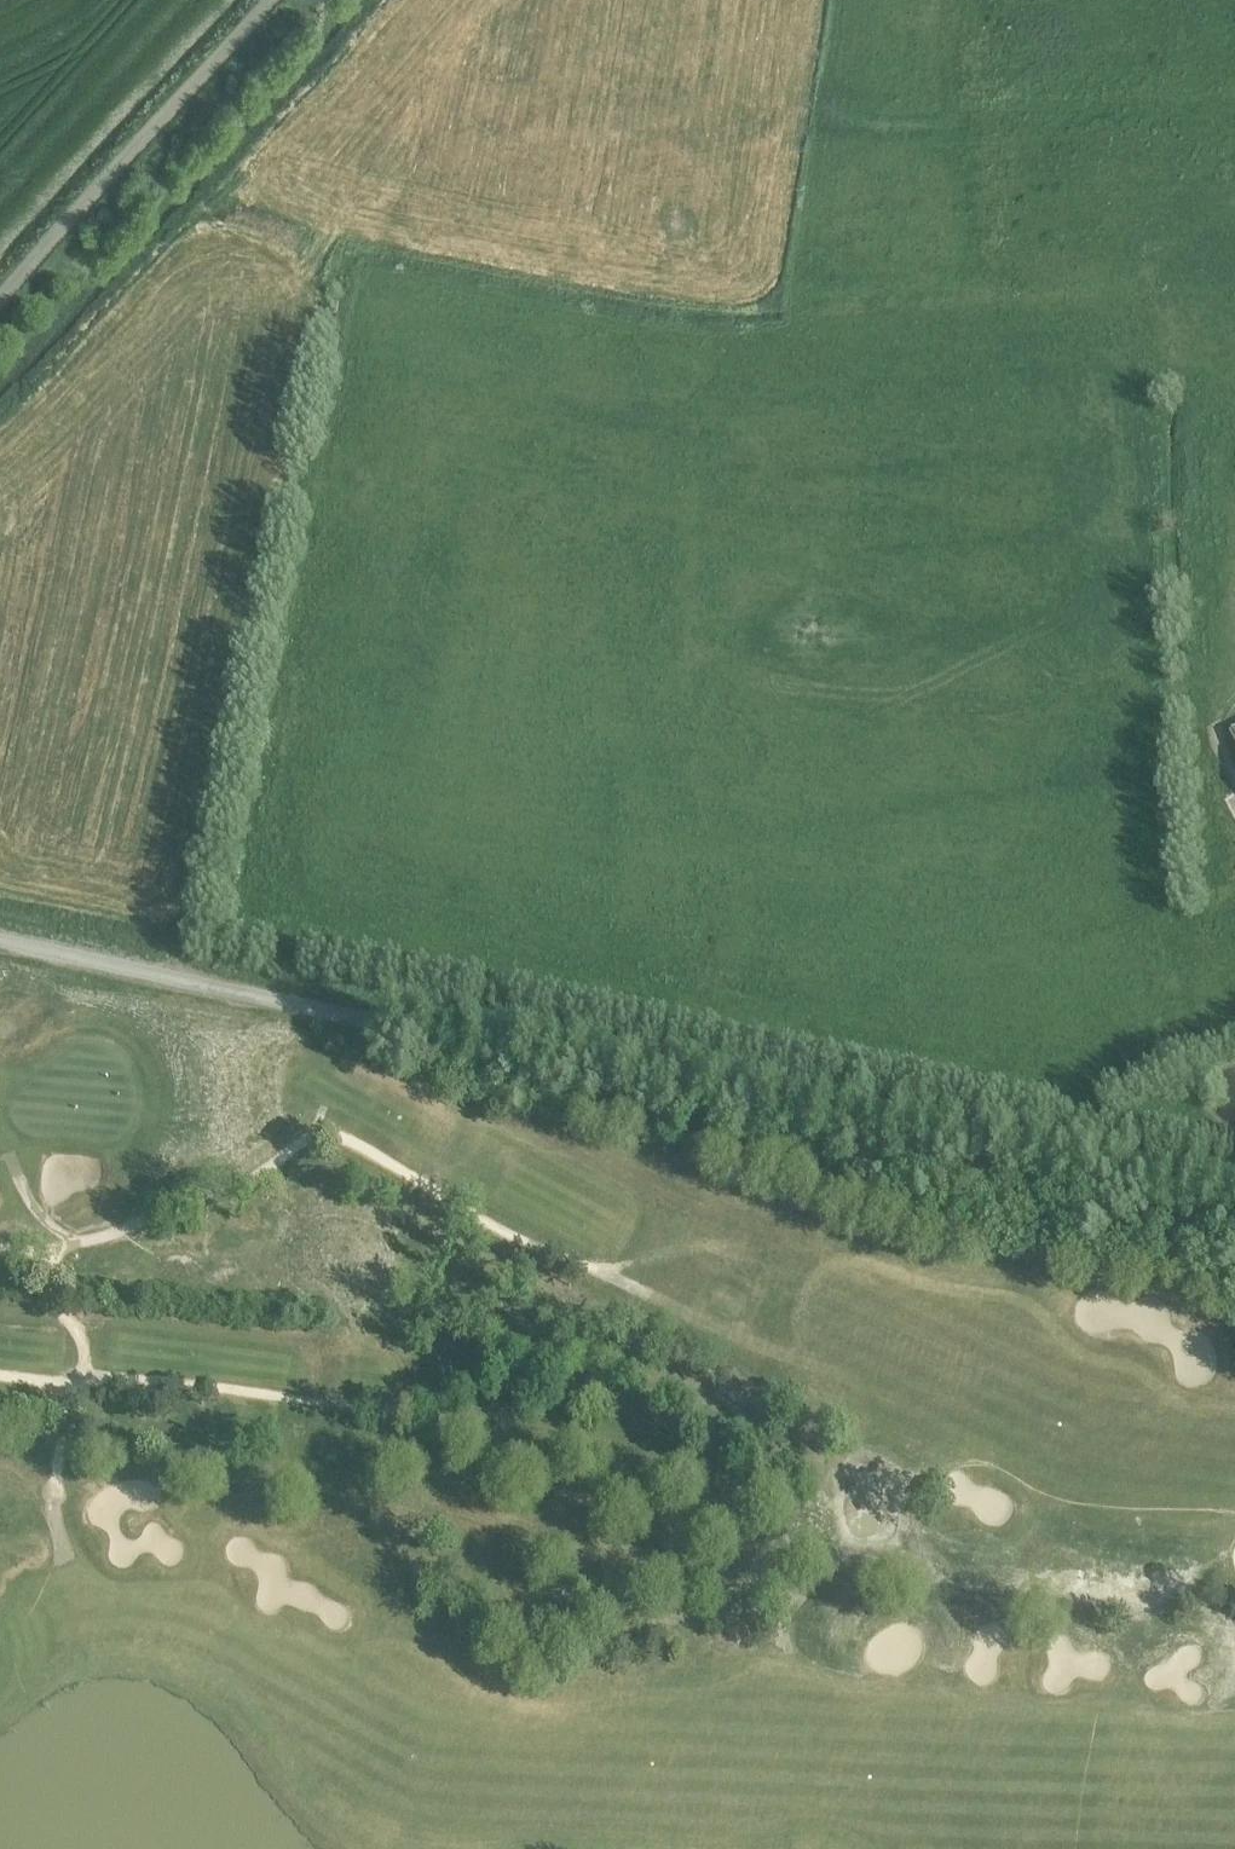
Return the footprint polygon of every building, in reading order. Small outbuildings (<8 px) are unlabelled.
[(1224,731),(1234,752),(1234,725),(1224,731)]
